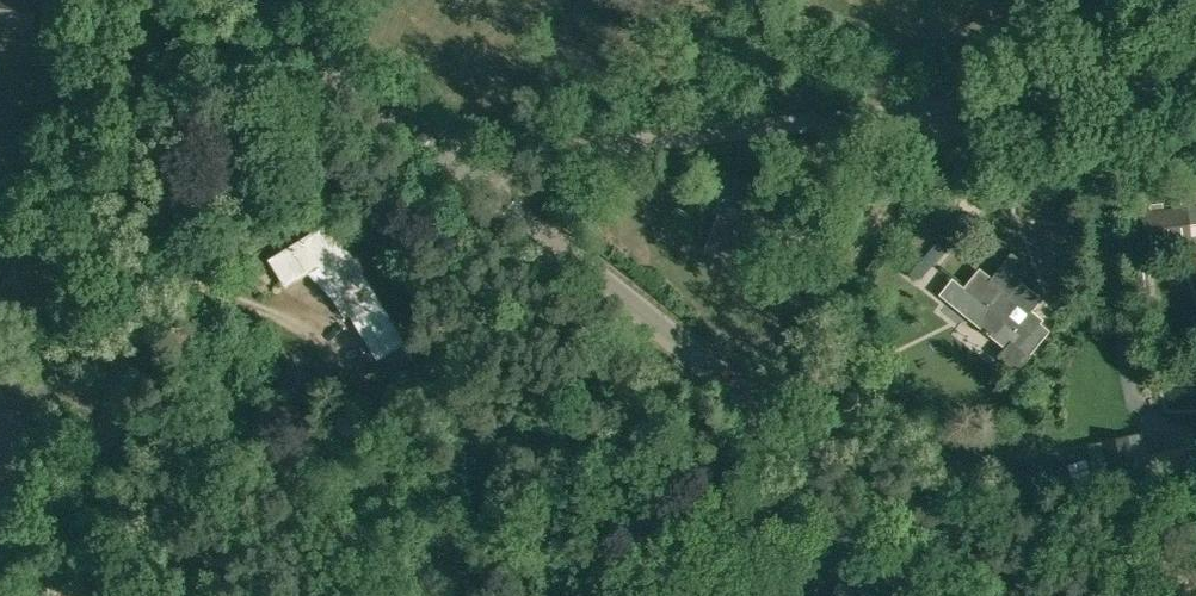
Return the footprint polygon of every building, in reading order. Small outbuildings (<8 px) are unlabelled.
[(31,34),(37,0),(0,0),(0,29),(31,34)] [(738,224),(718,217),(706,247),(758,268),(779,216),(783,218),(791,199),(753,184),(738,224)] [(1181,196),(1183,208),(1142,213),(1146,246),(1190,241),(1189,237),(1195,237),(1195,194),(1181,196)] [(1061,236),(1083,236),(1084,210),(1063,208),(1061,236)] [(339,296),(334,299),(345,317),(350,314),(378,359),(406,342),(331,221),(269,259),(286,287),(320,265),(339,296)] [(922,282),(946,252),(931,240),(907,270),(922,282)] [(982,272),(966,291),(989,310),(987,312),(984,318),(984,324),(987,329),(985,331),(990,335),(989,336),(1005,349),(999,355),(1007,361),(1020,372),(1038,350),(1036,348),(1050,331),(1040,323),(1043,320),(1033,311),(1044,297),(1023,281),(1033,269),(1013,254),(992,279),(992,280),(982,272)] [(1143,261),(1126,263),(1127,281),(1129,294),(1146,293),(1145,280),(1143,261)] [(320,380),(291,362),(275,389),(303,406),(320,380)] [(1151,468),(1143,432),(1087,446),(1095,481),(1109,478),(1111,489),(1138,483),(1135,471),(1151,468)] [(1066,479),(1058,481),(1062,498),(1078,494),(1076,486),(1068,488),(1066,479)] [(841,580),(831,595),(847,595),(852,587),(841,580)] [(806,586),(800,595),(822,595),(806,586)]
